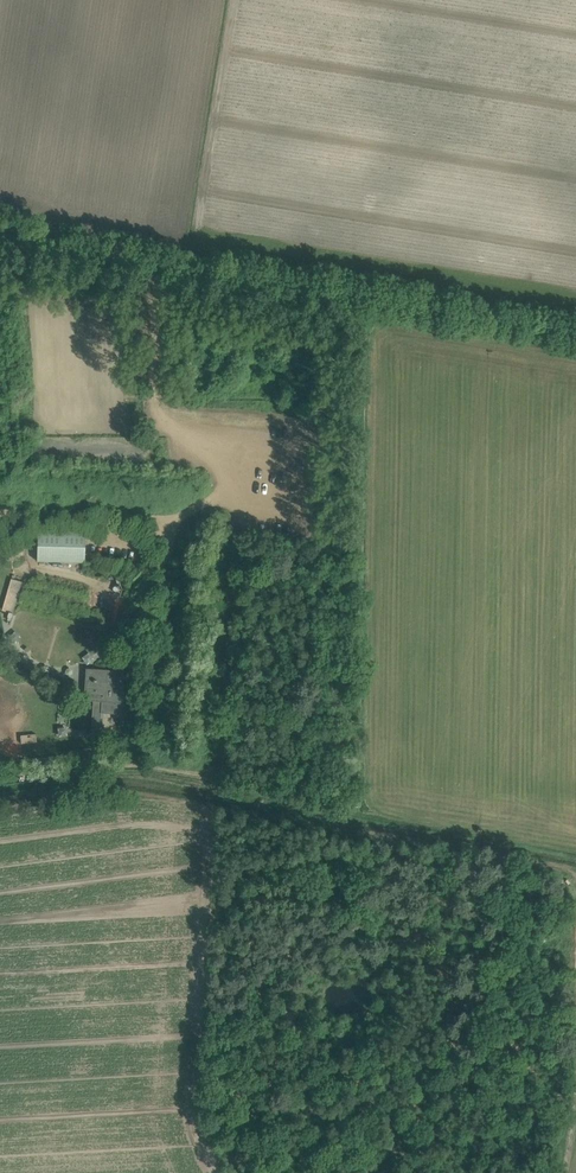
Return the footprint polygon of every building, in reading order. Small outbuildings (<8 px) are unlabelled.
[(85,562),(86,531),(39,530),(38,561),(85,562)] [(15,611),(23,580),(12,578),(4,608),(15,611)] [(136,674),(140,657),(133,655),(129,672),(136,674)] [(85,680),(84,700),(123,702),(124,683),(85,680)] [(37,742),(37,734),(21,735),(22,743),(37,742)]
